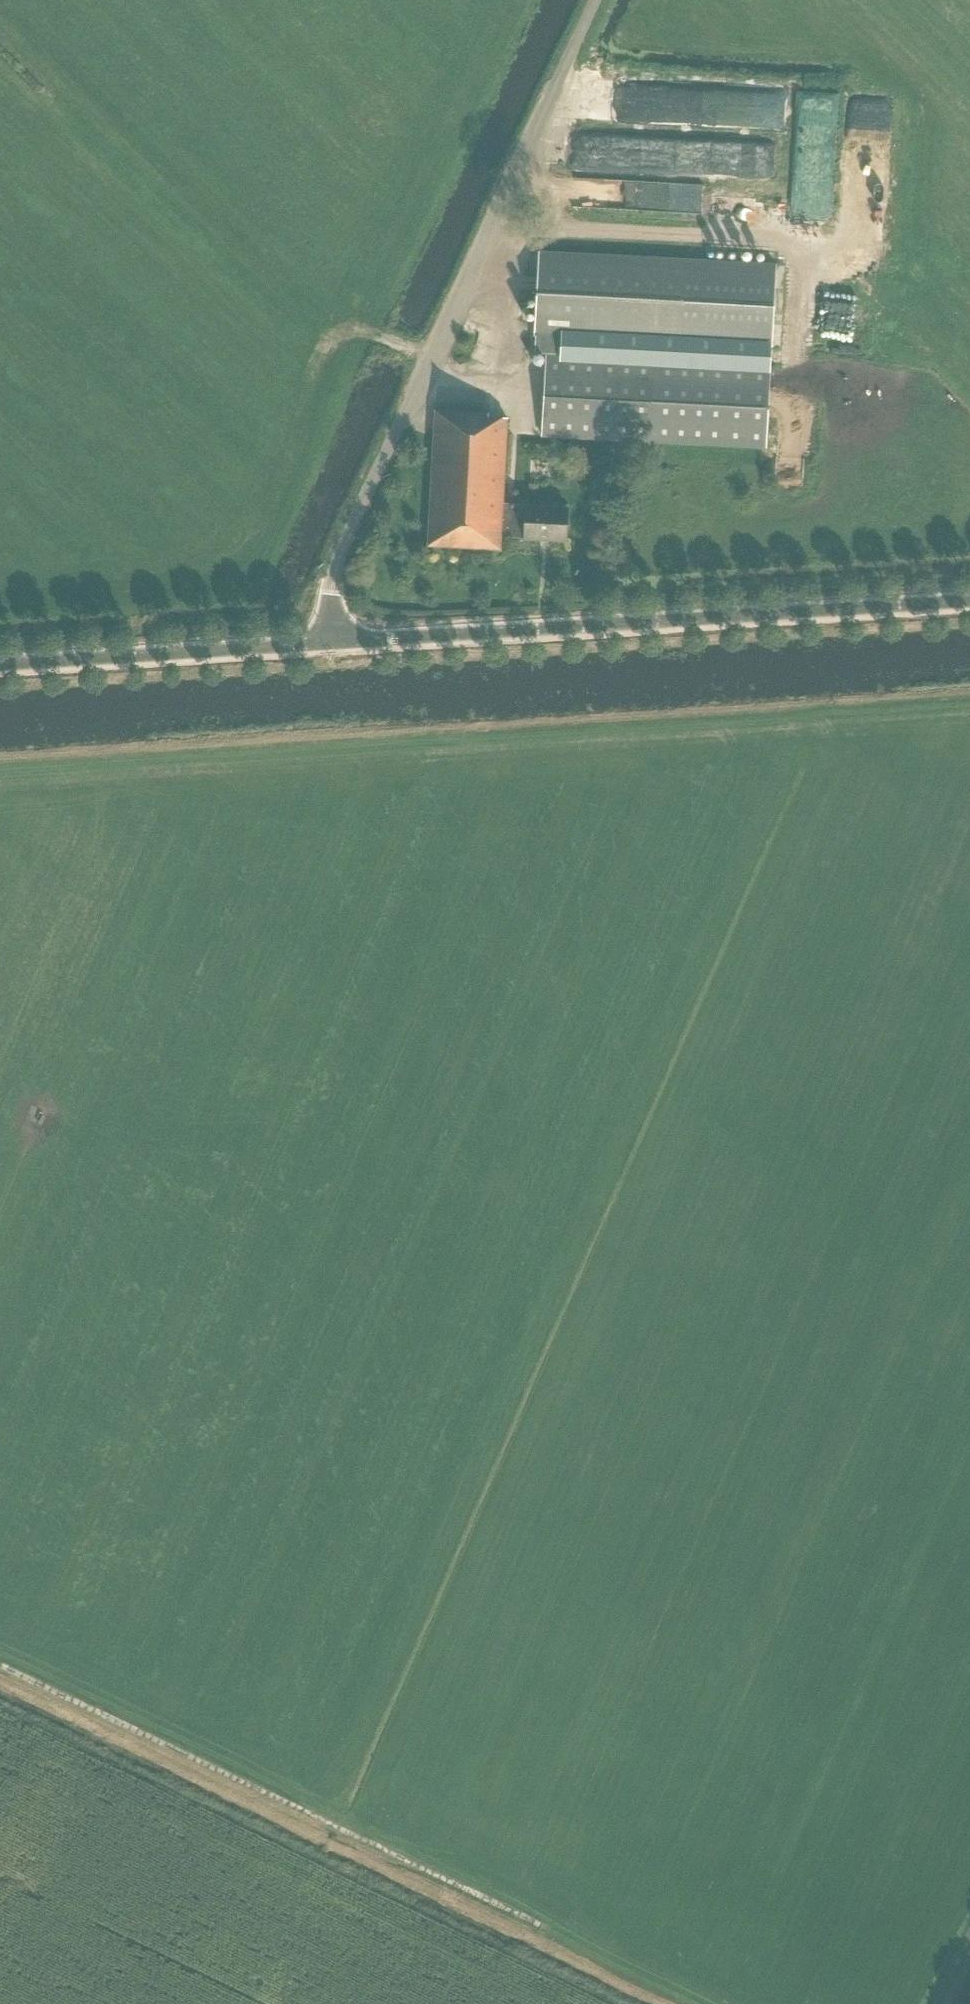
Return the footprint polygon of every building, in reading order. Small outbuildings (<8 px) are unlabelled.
[(705,123),(780,126),(781,93),(706,90),(705,123)] [(835,214),(840,94),(798,93),(793,213),(835,214)] [(704,211),(704,183),(645,182),(645,209),(704,211)] [(562,337),(681,343),(770,348),(775,265),(539,252),(535,336),(534,354),(561,355),(562,337)] [(651,443),(656,361),(546,355),(542,437),(651,443)] [(460,412),(436,411),(429,547),(501,550),(501,536),(525,537),(525,538),(567,541),(568,509),(529,506),(529,505),(503,504),(508,418),(489,417),(489,413),(479,413),(480,396),(461,395),(460,412)]
